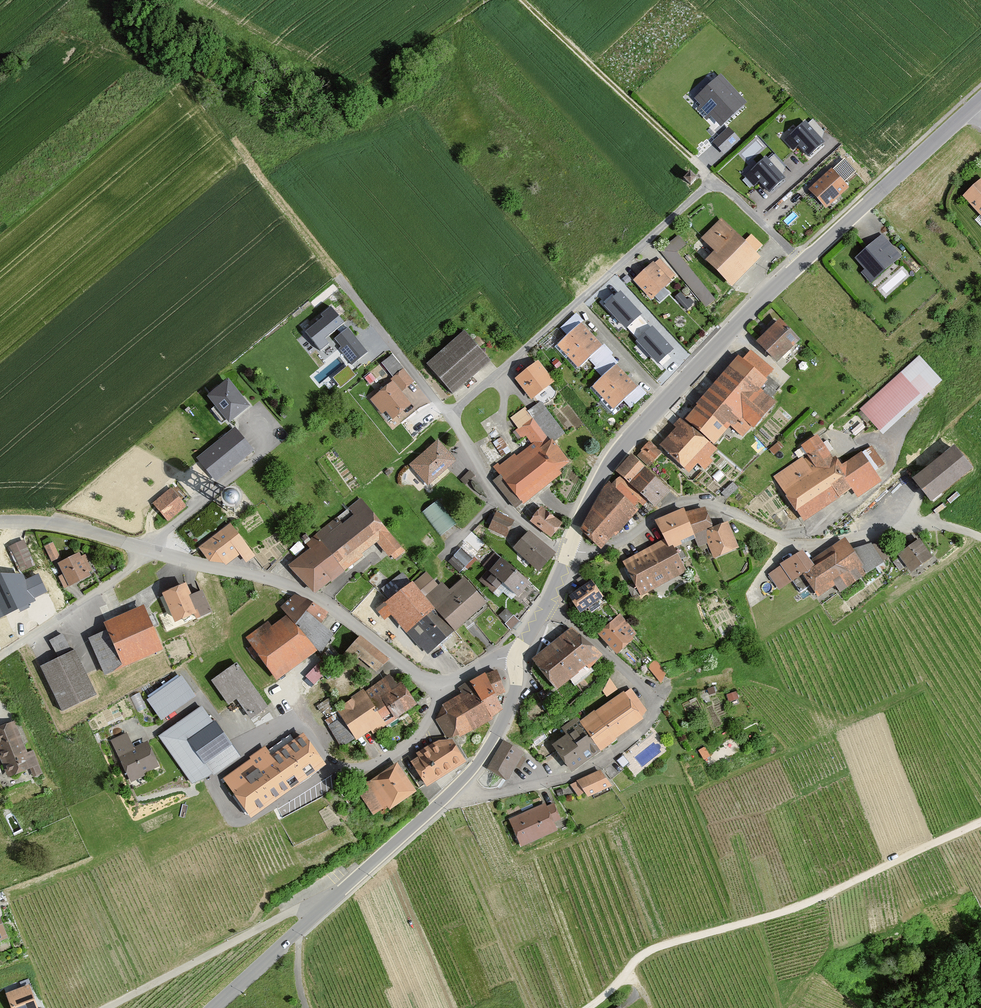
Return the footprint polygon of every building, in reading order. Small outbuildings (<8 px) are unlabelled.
[(723,76),(697,100),(702,106),(697,110),(708,122),(712,118),(722,128),(749,104),(723,76)] [(824,143),(806,123),(786,141),(794,150),(798,146),(808,157),(824,143)] [(730,128),(714,142),(725,155),(741,141),(730,128)] [(784,180),(766,160),(746,178),(754,186),(758,182),(769,194),(784,180)] [(834,170),(811,191),(828,209),(851,189),(834,170)] [(699,180),(692,173),(685,180),(692,187),(699,180)] [(967,198),(980,213),(980,184),(967,198)] [(763,260),(723,220),(702,240),(717,254),(708,263),(734,289),(763,260)] [(687,246),(679,236),(660,252),(706,308),(716,300),(678,253),(687,246)] [(884,236),(858,259),(868,271),(864,274),(872,283),(902,257),(884,236)] [(676,277),(660,260),(654,266),(653,264),(635,282),(653,302),(671,284),(670,283),(676,277)] [(620,291),(605,305),(626,328),(642,314),(620,291)] [(366,353),(331,310),(322,317),(324,320),(307,334),(321,351),(328,345),(324,340),(337,330),(342,335),(337,340),(343,348),(341,350),(353,364),(366,353)] [(783,322),(758,344),(780,367),(804,345),(783,322)] [(582,325),(558,347),(580,369),(603,347),(582,325)] [(652,326),(636,340),(658,363),(674,349),(652,326)] [(466,333),(427,366),(453,396),(491,363),(466,333)] [(393,351),(381,361),(393,373),(404,363),(393,351)] [(738,358),(685,421),(714,447),(730,429),(741,439),(751,428),(753,430),(774,405),(760,392),(767,384),(764,381),(772,371),(750,352),(743,362),(738,358)] [(920,357),(861,410),(885,437),(936,391),(945,383),(920,357)] [(348,363),(334,374),(342,383),(355,372),(348,363)] [(539,363),(516,381),(532,402),(555,384),(539,363)] [(618,366),(594,388),(614,411),(639,389),(618,366)] [(416,382),(405,369),(395,377),(405,390),(416,382)] [(253,406),(231,379),(209,396),(231,424),(253,406)] [(413,404),(395,381),(371,400),(383,415),(388,411),(394,420),(413,404)] [(527,435),(534,444),(518,456),(516,454),(501,465),(499,463),(494,466),(502,477),(495,482),(517,511),(565,475),(563,472),(574,463),(557,440),(566,433),(542,401),(529,411),(526,407),(512,418),(519,428),(513,433),(520,441),(527,435)] [(682,424),(658,449),(687,476),(696,466),(702,472),(710,463),(708,461),(716,452),(682,424)] [(255,451),(236,427),(198,458),(217,482),(255,451)] [(807,454),(774,477),(786,494),(785,495),(804,522),(851,488),(858,498),(882,481),(875,471),(885,464),(871,445),(862,452),(861,451),(842,464),(836,456),(833,457),(817,434),(809,439),(801,445),(807,454)] [(442,441),(412,465),(430,486),(459,462),(442,441)] [(648,444),(636,458),(647,468),(659,454),(648,444)] [(954,450),(915,482),(933,504),(972,472),(954,450)] [(633,458),(617,475),(620,478),(631,487),(646,470),(633,458)] [(672,493),(646,470),(631,487),(649,503),(657,510),(672,493)] [(604,491),(581,536),(601,551),(615,538),(617,539),(640,513),(637,510),(641,505),(644,508),(649,503),(631,487),(620,478),(613,487),(609,484),(604,491)] [(188,507),(172,488),(153,504),(169,522),(188,507)] [(404,548),(361,497),(306,543),(312,550),(292,566),(317,596),(379,543),(392,558),(404,548)] [(438,501),(423,512),(440,536),(456,524),(438,501)] [(506,534),(515,516),(497,507),(488,525),(506,534)] [(545,508),(534,522),(555,539),(567,524),(545,508)] [(707,510),(687,516),(697,541),(700,550),(709,547),(709,533),(716,530),(707,510)] [(685,512),(659,525),(668,540),(674,553),(697,541),(687,516),(685,512)] [(741,550),(729,524),(716,530),(709,533),(709,547),(716,561),(741,550)] [(257,556),(232,525),(200,549),(211,563),(226,565),(228,566),(242,555),(248,563),(257,556)] [(525,531),(512,547),(539,570),(552,555),(525,531)] [(24,540),(8,547),(19,573),(35,565),(24,540)] [(674,553),(668,540),(625,563),(644,597),(686,575),(674,553)] [(855,552),(847,540),(812,562),(817,570),(805,578),(820,601),(838,590),(843,596),(893,557),(882,543),(855,552)] [(920,542),(899,558),(913,576),(934,560),(920,542)] [(61,558),(53,543),(45,546),(52,562),(61,558)] [(455,556),(467,567),(474,559),(462,548),(455,556)] [(523,598),(534,585),(496,552),(484,566),(495,576),(490,581),(500,590),(506,584),(523,598)] [(82,557),(81,553),(59,564),(64,575),(59,577),(65,589),(91,576),(89,572),(93,570),(86,555),(82,557)] [(812,562),(806,554),(770,576),(780,593),(805,578),(817,570),(812,562)] [(467,567),(455,556),(448,562),(461,574),(467,567)] [(427,596),(440,586),(427,571),(415,581),(427,596)] [(47,592),(38,573),(26,580),(23,574),(1,573),(0,574),(0,614),(47,592)] [(439,610),(458,632),(491,605),(468,578),(452,591),(444,582),(440,586),(427,596),(439,610)] [(439,610),(427,596),(415,581),(378,611),(387,622),(395,616),(410,634),(439,610)] [(606,597),(595,581),(573,598),(584,613),(606,597)] [(194,596),(189,585),(175,591),(174,588),(163,593),(177,625),(197,617),(198,621),(214,614),(205,592),(194,596)] [(332,614),(297,596),(284,608),(290,615),(300,627),(319,651),(323,655),(337,636),(324,625),(332,614)] [(165,651),(146,606),(105,624),(108,631),(90,640),(106,677),(165,651)] [(515,616),(507,609),(500,616),(507,623),(515,616)] [(429,655),(458,632),(439,610),(410,634),(422,650),(424,648),(429,655)] [(300,627),(290,615),(274,628),(268,621),(246,639),(281,682),(319,651),(300,627)] [(515,615),(515,616),(507,623),(506,624),(513,631),(522,622),(515,615)] [(642,636),(621,615),(602,635),(623,655),(642,636)] [(604,661),(574,628),(536,663),(561,691),(589,666),(593,670),(604,661)] [(98,695),(75,650),(72,651),(63,634),(50,641),(58,658),(40,667),(63,712),(98,695)] [(390,661),(361,636),(342,657),(352,666),(359,658),(378,674),(390,661)] [(670,678),(657,660),(648,667),(662,684),(670,678)] [(252,721),(270,709),(239,664),(213,682),(230,707),(238,701),(252,721)] [(508,692),(497,671),(460,690),(462,695),(444,704),(437,719),(448,739),(461,737),(496,719),(507,710),(500,696),(508,692)] [(366,692),(389,726),(420,706),(405,683),(400,686),(392,675),(366,692)] [(181,676),(147,699),(161,719),(195,696),(181,676)] [(602,684),(608,693),(618,686),(613,677),(602,684)] [(389,726),(366,692),(364,689),(351,698),(353,700),(338,710),(359,742),(374,732),(376,735),(389,726)] [(647,719),(627,691),(585,721),(606,749),(647,719)] [(238,755),(202,707),(159,736),(192,782),(206,776),(212,772),(214,774),(238,755)] [(576,771),(606,749),(585,721),(581,715),(565,726),(570,734),(556,743),(576,771)] [(17,720),(0,727),(0,753),(10,778),(31,769),(34,777),(44,774),(34,750),(29,752),(17,720)] [(145,774),(160,767),(148,742),(135,748),(127,733),(111,741),(132,784),(146,777),(145,774)] [(251,816),(324,764),(303,735),(272,757),(265,747),(251,757),(253,759),(225,779),(251,816)] [(527,753),(505,740),(488,769),(510,782),(527,753)] [(470,762),(457,741),(441,741),(420,755),(422,758),(414,763),(430,788),(470,762)] [(420,795),(400,764),(359,790),(376,817),(390,808),(393,812),(420,795)] [(611,785),(600,771),(579,781),(589,796),(611,785)] [(546,803),(511,820),(525,849),(561,832),(558,825),(565,822),(556,803),(548,807),(546,803)] [(0,910),(0,942),(12,937),(0,910)] [(32,985),(9,994),(14,1007),(41,1007),(32,985)]
